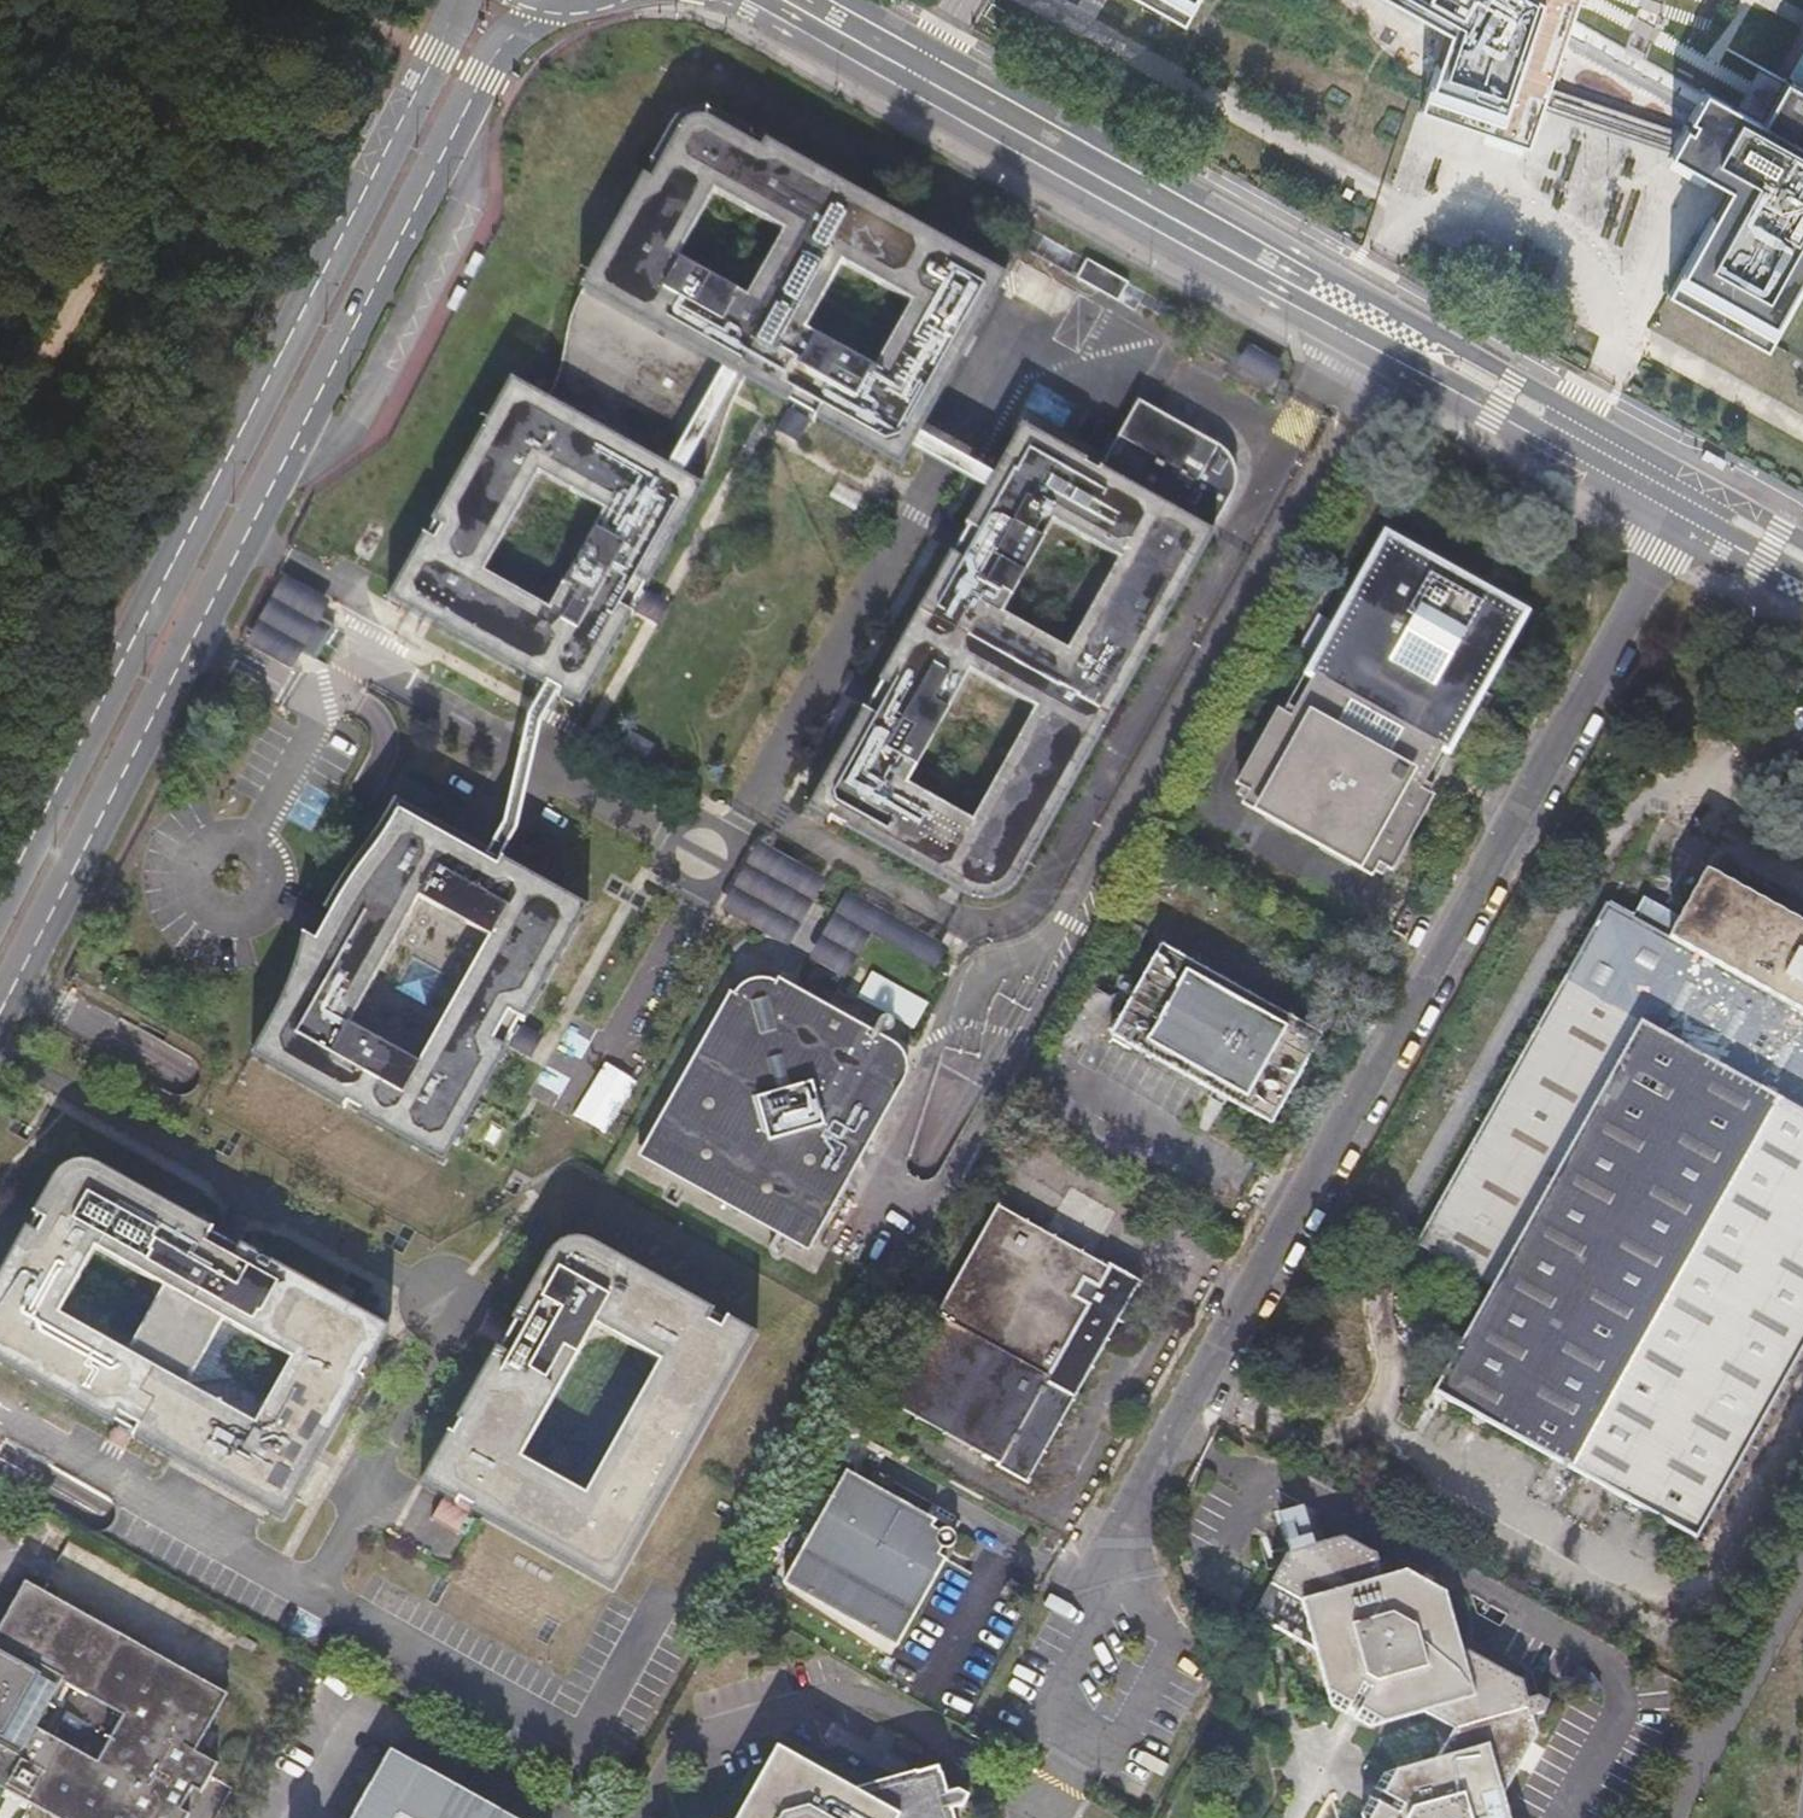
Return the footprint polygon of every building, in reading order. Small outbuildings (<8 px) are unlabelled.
[(1181,41),(1204,0),(1107,0),(1181,41)] [(1447,49),(1436,81),(1433,80),(1418,126),(1526,162),(1577,8),(1555,0),(1359,0),(1447,49)] [(1762,139),(1802,162),(1802,64),(1762,139)] [(708,102),(694,107),(685,120),(690,126),(667,148),(666,157),(663,168),(588,299),(757,377),(770,384),(801,401),(800,405),(796,411),(805,416),(818,424),(821,419),(823,414),(841,425),(911,464),(923,443),(920,441),(930,424),(942,401),(996,307),(1004,293),(1016,271),(766,129),(767,123),(731,114),(729,106),(717,103),(708,102)] [(1668,172),(1728,204),(1712,233),(1709,232),(1666,310),(1765,366),(1793,315),(1801,300),(1799,299),(1802,293),(1802,287),(1802,162),(1762,139),(1703,107),(1668,172)] [(1130,303),(1141,283),(1099,260),(1088,278),(1130,303)] [(1075,296),(1054,340),(1079,352),(1100,308),(1075,296)] [(713,475),(719,478),(737,415),(757,377),(588,299),(573,366),(562,394),(525,374),(439,526),(434,528),(403,583),(399,589),(548,674),(557,679),(570,687),(592,699),(646,603),(652,606),(657,597),(663,586),(653,580),(713,475)] [(1277,384),(1287,367),(1250,347),(1241,364),(1277,384)] [(1254,464),(1252,455),(1244,443),(1158,397),(1122,464),(1039,418),(1026,441),(1009,470),(1000,487),(995,484),(974,523),(967,519),(958,535),(953,543),(964,550),(890,680),(878,673),(870,688),(864,698),(872,702),(815,803),(960,882),(989,894),(998,897),(1006,896),(1019,881),(1037,854),(1108,729),(1136,680),(1221,528),(1244,488),(1249,480),(1253,473),(1254,464)] [(810,438),(818,424),(805,416),(796,411),(788,425),(810,438)] [(953,460),(995,484),(1000,487),(1009,470),(963,443),(930,424),(920,441),(923,443),(953,460)] [(841,482),(833,495),(855,508),(863,496),(841,482)] [(1308,685),(1455,772),(1537,633),(1391,549),(1308,685)] [(287,584),(328,606),(336,591),(293,566),(287,563),(250,630),(255,634),(299,658),(308,640),(268,618),(287,584)] [(339,613),(328,606),(287,584),(268,618),(308,640),(321,647),(339,613)] [(670,590),(663,586),(657,597),(652,606),(658,610),(668,615),(680,595),(670,590)] [(535,713),(512,817),(493,850),(506,857),(525,822),(552,719),(570,687),(557,679),(535,713)] [(311,782),(298,778),(284,821),(318,832),(345,750),(323,743),(311,782)] [(506,857),(493,850),(461,831),(403,796),(339,907),(328,900),(311,926),(296,972),(279,1010),(258,1046),(350,1102),(354,1096),(449,1151),(514,1040),(525,1048),(540,1024),(528,1017),(595,903),(510,850),(506,857)] [(829,913),(850,878),(780,841),(742,907),(765,920),(812,947),(829,913)] [(1725,881),(1710,873),(1689,911),(1670,944),(1802,1018),(1802,925),(1725,881)] [(869,888),(856,911),(889,930),(957,967),(964,955),(970,944),(869,888)] [(1606,908),(1565,981),(1639,1023),(1802,1115),(1802,1018),(1670,944),(1606,908)] [(866,974),(889,930),(856,911),(832,957),(866,974)] [(1104,1056),(1260,1146),(1314,1051),(1158,963),(1104,1056)] [(759,970),(751,974),(744,980),(737,990),(744,993),(694,1083),(655,1154),(678,1169),(717,1189),(720,1184),(737,1194),(733,1200),(826,1246),(843,1212),(831,1205),(830,1198),(863,1142),(871,1139),(883,1146),(915,1089),(924,1074),(926,1061),(917,1044),(899,1032),(904,1019),(896,1015),(890,1028),(795,978),(799,972),(787,967),(777,966),(767,967),(759,970)] [(1419,1241),(1497,1284),(1639,1023),(1565,981),(1419,1241)] [(1639,1023),(1497,1284),(1436,1392),(1695,1538),(1802,1348),(1802,1115),(1639,1023)] [(552,1031),(540,1024),(525,1048),(538,1055),(552,1031)] [(580,1109),(606,1055),(573,1039),(547,1094),(580,1109)] [(946,1173),(944,1114),(932,1114),(933,1142),(910,1143),(911,1174),(946,1173)] [(387,1325),(239,1239),(242,1233),(218,1220),(99,1151),(80,1153),(62,1167),(38,1205),(44,1209),(0,1285),(0,1346),(123,1415),(116,1427),(132,1436),(137,1428),(284,1514),(366,1372),(361,1369),(387,1325)] [(222,1214),(245,1227),(254,1212),(231,1199),(222,1214)] [(891,1398),(1032,1480),(1145,1283),(1003,1203),(891,1398)] [(460,1499),(463,1493),(478,1501),(475,1506),(614,1590),(760,1337),(568,1227),(515,1320),(502,1341),(485,1373),(453,1427),(449,1425),(420,1475),(460,1499)] [(492,1334),(505,1313),(494,1306),(481,1326),(492,1334)] [(502,1341),(515,1320),(505,1313),(492,1334),(502,1341)] [(952,1527),(948,1529),(946,1531),(939,1528),(943,1519),(854,1470),(792,1582),(906,1646),(954,1558),(945,1554),(950,1547),(953,1548),(956,1548),(960,1547),(963,1545),(965,1542),(966,1539),(965,1535),(964,1532),(962,1529),(959,1527),(955,1527),(952,1527)] [(1512,1808),(1508,1793),(1532,1751),(1541,1736),(1540,1731),(1537,1715),(1542,1713),(1546,1711),(1549,1705),(1551,1701),(1548,1695),(1529,1696),(1527,1683),(1496,1665),(1467,1648),(1454,1609),(1447,1592),(1411,1571),(1385,1578),(1381,1555),(1350,1536),(1308,1548),(1303,1533),(1299,1529),(1291,1528),(1288,1530),(1287,1537),(1292,1552),(1275,1583),(1305,1599),(1317,1652),(1334,1658),(1339,1666),(1340,1680),(1355,1690),(1353,1704),(1368,1710),(1375,1700),(1383,1707),(1410,1702),(1429,1714),(1456,1730),(1438,1762),(1431,1776),(1409,1782),(1401,1798),(1387,1791),(1378,1806),(1390,1812),(1387,1817),(1515,1817),(1512,1808)] [(201,1792),(216,1764),(193,1751),(227,1693),(25,1582),(0,1627),(0,1787),(56,1817),(187,1817),(188,1815),(179,1809),(192,1787),(201,1792)] [(1375,1728),(1429,1714),(1410,1702),(1383,1707),(1375,1700),(1368,1710),(1353,1704),(1355,1690),(1340,1680),(1339,1666),(1334,1658),(1317,1652),(1335,1707),(1351,1716),(1375,1728)] [(392,1744),(350,1817),(521,1817),(392,1744)] [(953,1812),(967,1808),(973,1796),(961,1789),(949,1793),(941,1766),(858,1791),(779,1749),(739,1817),(954,1817),(953,1812)] [(1438,1762),(1384,1773),(1374,1792),(1362,1813),(1364,1817),(1387,1817),(1390,1812),(1378,1806),(1387,1791),(1401,1798),(1409,1782),(1431,1776),(1438,1762)]
